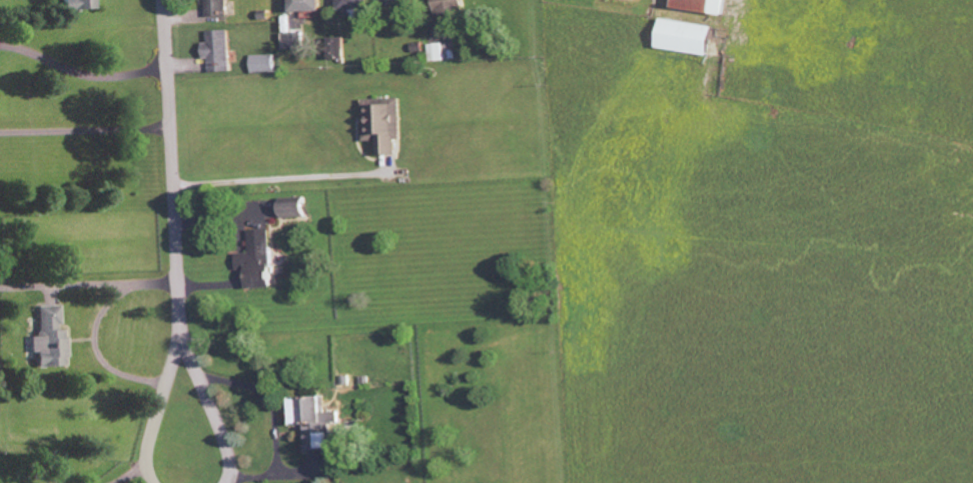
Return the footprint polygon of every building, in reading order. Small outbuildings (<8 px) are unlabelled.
[(99,0),(65,0),(66,10),(99,8),(99,0)] [(226,0),(205,0),(206,18),(227,17),(226,0)] [(321,0),(291,0),(292,13),(322,12),(321,0)] [(339,11),(369,10),(369,0),(339,0),(339,11)] [(464,18),(464,0),(436,0),(436,19),(464,18)] [(728,0),(675,0),(673,8),(725,17),(728,0)] [(714,27),(662,19),(657,48),(709,56),(714,27)] [(231,73),(229,31),(207,32),(208,43),(203,43),(204,59),(210,59),(210,74),(231,73)] [(284,51),(303,50),(303,33),(284,34),(284,51)] [(331,61),(344,61),(344,38),(331,39),(331,61)] [(430,62),(444,61),(443,43),(428,45),(430,62)] [(251,74),(274,73),(273,55),(251,56),(251,74)] [(401,139),(400,97),(363,98),(365,140),(378,140),(379,154),(397,154),(396,139),(401,139)] [(282,218),(307,217),(306,196),(281,197),(282,218)] [(270,229),(249,230),(250,252),(237,253),(237,265),(251,265),(252,287),(272,286),(270,229)] [(38,306),(39,335),(31,335),(32,353),(37,352),(38,367),(68,366),(67,330),(61,330),(60,305),(38,306)] [(293,425),(306,424),(306,449),(331,449),(330,421),(339,421),(338,412),(325,412),(325,396),(293,396),(293,425)]
